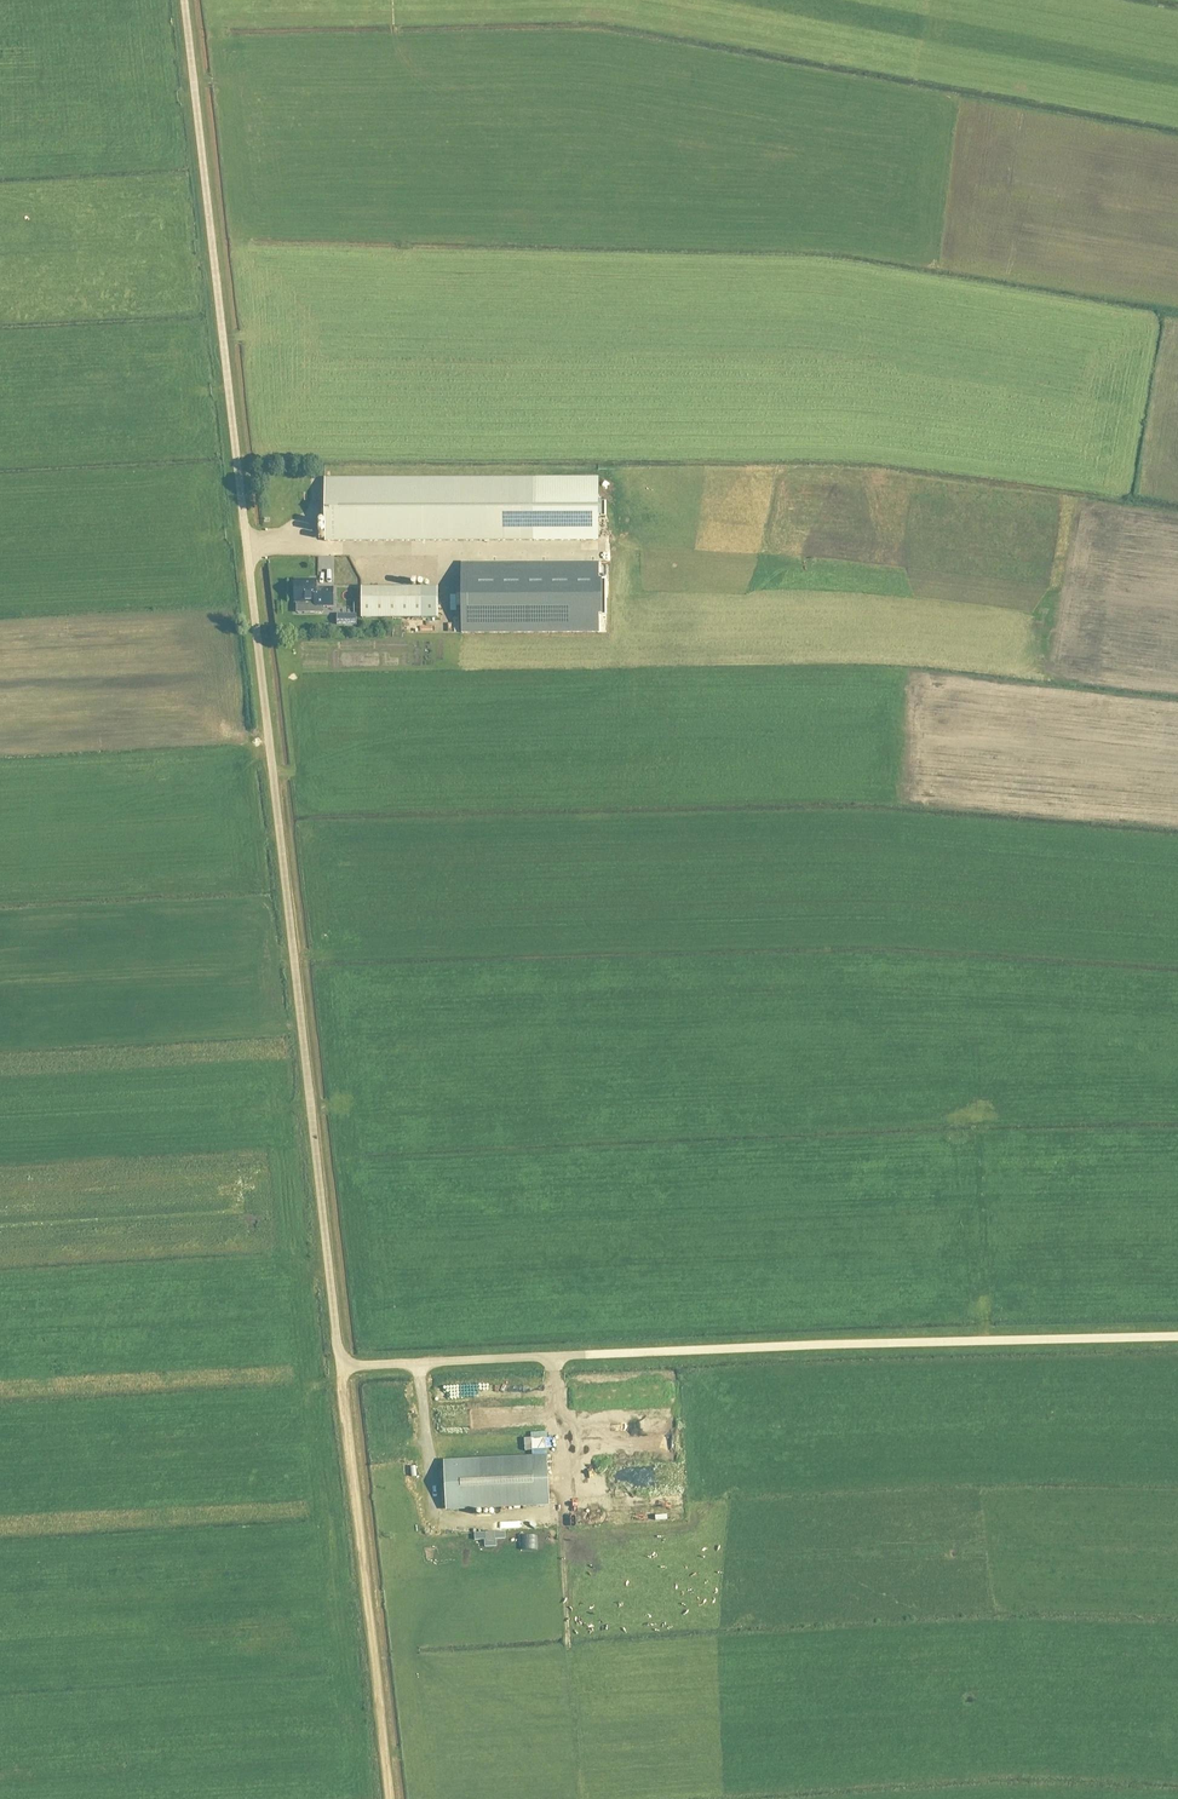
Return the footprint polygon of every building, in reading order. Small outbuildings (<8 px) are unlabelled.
[(325,480),(325,543),(597,542),(597,479),(325,480)] [(322,504),(322,482),(309,482),(309,503),(322,504)] [(606,617),(606,580),(600,580),(600,582),(597,582),(597,564),(461,564),(461,634),(598,634),(598,617),(606,617)] [(309,583),(309,582),(294,581),(294,604),(314,604),(314,608),(332,608),(332,590),(316,590),(316,583),(309,583)] [(361,588),(361,618),(437,619),(437,589),(361,588)] [(355,616),(337,616),(337,627),(356,627),(355,616)] [(665,1422),(627,1420),(627,1432),(665,1434),(665,1422)] [(394,1457),(372,1460),(373,1468),(395,1465),(394,1457)] [(446,1509),(548,1504),(546,1459),(444,1464),(446,1509)]
